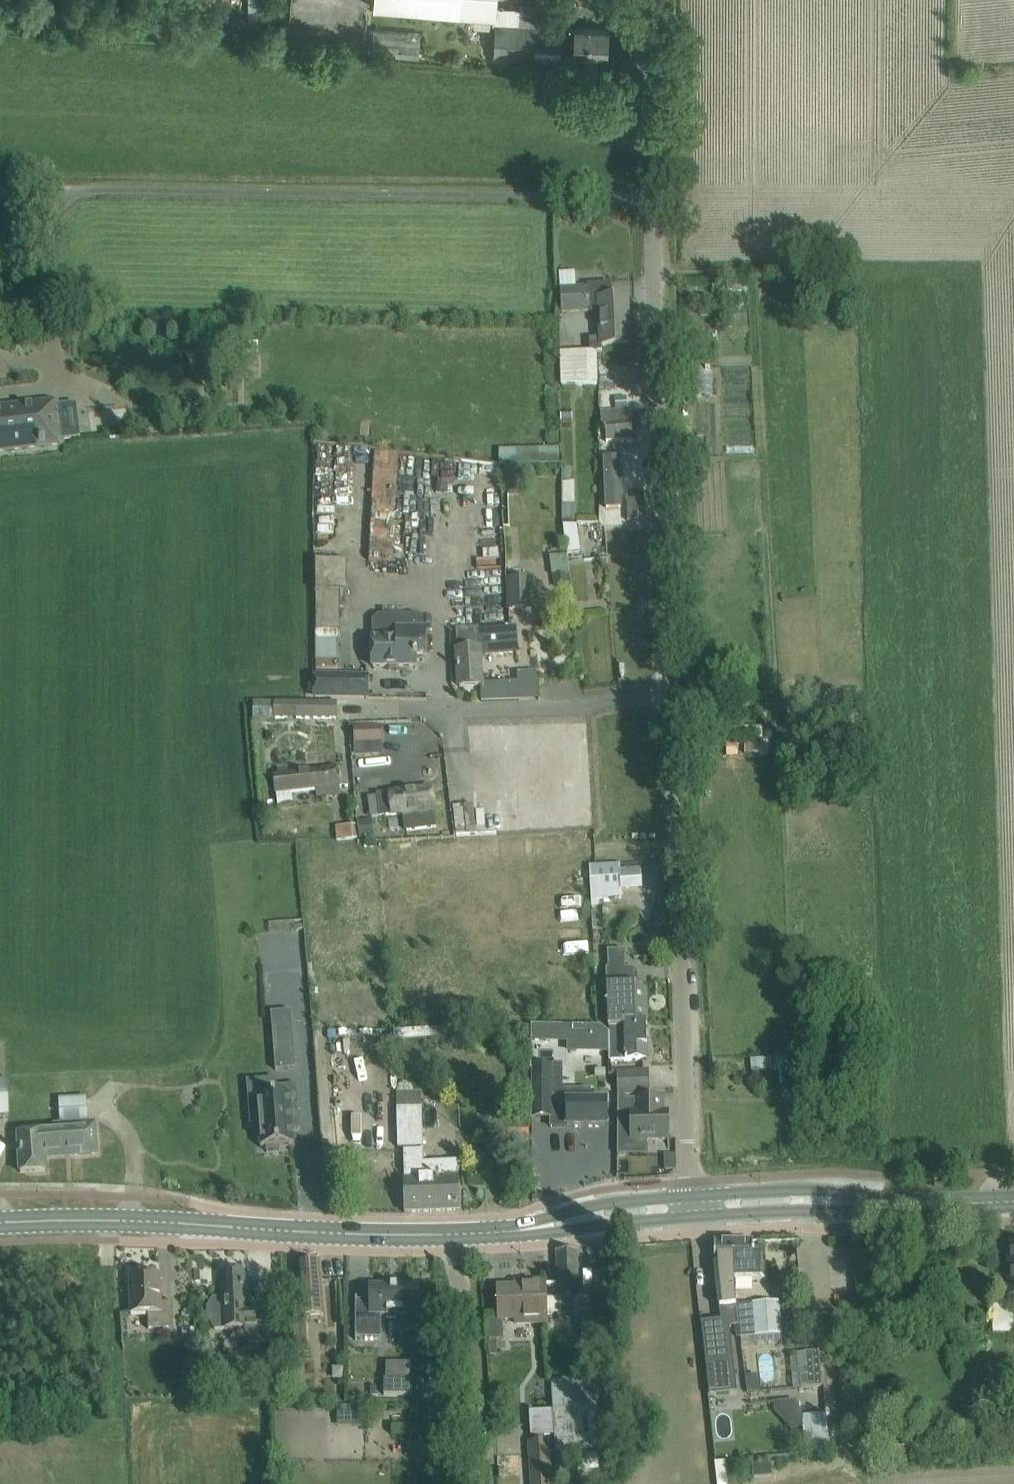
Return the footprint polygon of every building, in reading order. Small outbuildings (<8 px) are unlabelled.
[(374,10),(496,19),(498,0),(375,0),(374,10)] [(521,24),(496,23),(493,56),(533,59),(534,46),(549,47),(550,43),(566,44),(565,54),(607,57),(608,29),(554,26),(555,4),(522,1),(521,24)] [(422,33),(375,30),(373,54),(420,58),(422,33)] [(589,312),(588,295),(588,288),(560,289),(562,314),(589,312)] [(627,299),(613,300),(599,300),(602,346),(629,344),(627,299)] [(597,353),(561,353),(562,385),(598,384),(597,353)] [(1,410),(0,410),(0,451),(63,444),(58,404),(1,410)] [(628,411),(609,413),(607,413),(607,414),(600,415),(601,425),(604,425),(605,430),(603,430),(604,432),(605,432),(606,441),(601,441),(602,449),(618,448),(617,441),(633,440),(632,420),(629,420),(628,411)] [(400,513),(402,452),(382,452),(380,512),(400,513)] [(627,498),(627,522),(644,521),(643,492),(631,492),(631,498),(627,498)] [(583,550),(580,523),(569,524),(571,551),(583,550)] [(556,555),(557,588),(572,587),(571,555),(556,555)] [(347,562),(315,562),(317,633),(315,633),(315,662),(350,662),(350,633),(341,633),(340,592),(348,592),(347,562)] [(507,581),(508,602),(508,611),(536,610),(534,580),(507,581)] [(374,622),(374,641),(373,641),(373,667),(415,667),(415,659),(417,659),(417,657),(425,657),(424,619),(420,616),(379,616),(374,622)] [(517,651),(515,626),(456,629),(459,667),(458,667),(460,688),(485,686),(483,654),(517,651)] [(315,696),(347,697),(367,698),(367,678),(315,676),(315,696)] [(519,688),(481,689),(482,701),(519,701),(519,688)] [(336,703),(316,703),(276,703),(276,719),(336,719),(336,703)] [(355,727),(356,744),(383,743),(383,727),(355,727)] [(276,795),(348,786),(346,768),(274,777),(276,795)] [(407,831),(436,828),(434,811),(435,810),(432,789),(378,795),(381,817),(392,815),(392,816),(405,814),(407,831)] [(619,865),(593,867),(595,900),(622,898),(621,891),(642,890),(641,870),(620,871),(619,865)] [(591,949),(550,950),(550,972),(592,971),(591,949)] [(625,951),(608,951),(609,969),(607,969),(609,1028),(625,1029),(634,1028),(634,1024),(647,1023),(646,1023),(647,1023),(646,990),(635,990),(635,968),(625,968),(625,951)] [(290,1008),(270,1010),(275,1068),(295,1066),(290,1008)] [(647,1046),(647,1023),(634,1024),(634,1028),(625,1029),(609,1028),(610,1028),(610,1033),(610,1057),(611,1062),(644,1061),(643,1047),(647,1046)] [(424,1040),(405,1043),(407,1054),(426,1051),(424,1040)] [(529,1066),(513,1066),(513,1079),(529,1079),(529,1066)] [(562,1068),(532,1068),(532,1119),(551,1119),(551,1128),(607,1127),(607,1101),(590,1101),(590,1092),(561,1092),(562,1068)] [(649,1071),(618,1072),(619,1096),(650,1094),(649,1071)] [(7,1080),(0,1080),(0,1116),(9,1116),(7,1080)] [(295,1143),(294,1128),(301,1127),(298,1083),(278,1084),(278,1094),(258,1095),(258,1097),(249,1097),(251,1122),(259,1122),(261,1145),(266,1145),(267,1150),(280,1149),(280,1144),(295,1143)] [(65,1097),(66,1118),(94,1117),(93,1096),(65,1097)] [(629,1112),(631,1143),(669,1141),(669,1110),(664,1111),(663,1098),(635,1099),(635,1112),(629,1112)] [(423,1147),(421,1110),(397,1111),(398,1148),(423,1147)] [(18,1135),(20,1173),(46,1171),(45,1156),(96,1153),(94,1123),(53,1126),(53,1132),(18,1135)] [(508,1127),(508,1142),(529,1142),(529,1127),(508,1127)] [(403,1151),(406,1213),(460,1211),(458,1161),(424,1163),(423,1150),(403,1151)] [(675,1171),(675,1155),(664,1156),(665,1171),(675,1171)] [(721,1320),(701,1322),(709,1394),(717,1393),(736,1390),(731,1347),(729,1326),(733,1326),(734,1326),(739,1325),(738,1304),(735,1304),(734,1280),(733,1280),(733,1241),(714,1241),(715,1261),(715,1266),(716,1266),(716,1287),(718,1308),(720,1308),(721,1320)] [(753,1241),(733,1241),(733,1280),(734,1280),(763,1280),(763,1265),(766,1265),(766,1248),(753,1248),(753,1241)] [(557,1252),(558,1272),(559,1299),(560,1299),(562,1329),(582,1328),(583,1334),(583,1344),(599,1343),(598,1334),(597,1312),(581,1313),(577,1251),(557,1252)] [(325,1315),(321,1263),(297,1265),(300,1300),(289,1301),(293,1361),(314,1359),(310,1316),(325,1315)] [(208,1320),(215,1329),(269,1328),(269,1310),(245,1311),(244,1273),(223,1273),(224,1298),(213,1299),(207,1305),(208,1320)] [(129,1277),(130,1297),(131,1315),(148,1314),(148,1329),(174,1328),(174,1322),(173,1302),(161,1303),(160,1275),(129,1277)] [(528,1287),(498,1288),(499,1320),(515,1319),(515,1324),(546,1323),(545,1282),(527,1283),(528,1287)] [(417,1289),(367,1288),(367,1305),(354,1304),(354,1340),(376,1341),(376,1319),(417,1319),(417,1289)] [(815,1299),(793,1300),(794,1315),(816,1313),(815,1299)] [(753,1303),(738,1304),(739,1325),(740,1337),(743,1336),(744,1345),(781,1343),(781,1334),(782,1334),(780,1302),(753,1303)] [(1013,1333),(1013,1325),(1013,1306),(994,1306),(994,1333),(1013,1333)] [(283,1349),(283,1330),(269,1330),(270,1349),(283,1349)] [(820,1351),(798,1353),(802,1389),(824,1386),(820,1351)] [(599,1377),(552,1381),(553,1413),(558,1412),(599,1410),(599,1377)] [(197,1380),(183,1381),(184,1396),(198,1395),(197,1380)] [(411,1395),(411,1380),(384,1380),(384,1395),(411,1395)] [(803,1420),(795,1401),(774,1403),(775,1412),(790,1429),(804,1428),(803,1420)] [(553,1424),(553,1413),(552,1410),(530,1412),(530,1425),(553,1424)] [(599,1449),(599,1410),(558,1412),(560,1452),(599,1449)] [(826,1414),(803,1416),(803,1420),(804,1428),(807,1455),(818,1454),(831,1452),(826,1414)] [(529,1442),(531,1483),(554,1483),(551,1441),(529,1442)] [(580,1475),(589,1475),(589,1471),(600,1470),(598,1452),(578,1454),(580,1475)] [(716,1462),(718,1483),(728,1483),(726,1461),(716,1462)] [(771,1474),(770,1462),(752,1464),(752,1475),(771,1474)]
